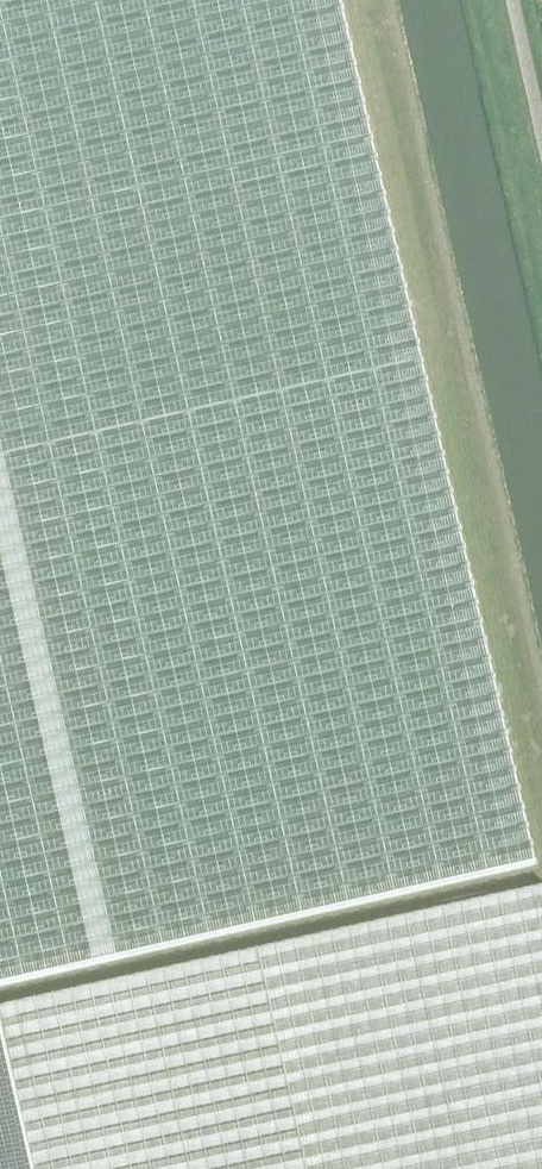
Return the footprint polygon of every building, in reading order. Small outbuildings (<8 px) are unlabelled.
[(538,866),(340,0),(0,0),(0,987),(538,866)] [(0,1010),(0,1020),(33,1168),(541,1168),(541,889),(0,1010)] [(0,1020),(0,1168),(33,1168),(0,1020)]
